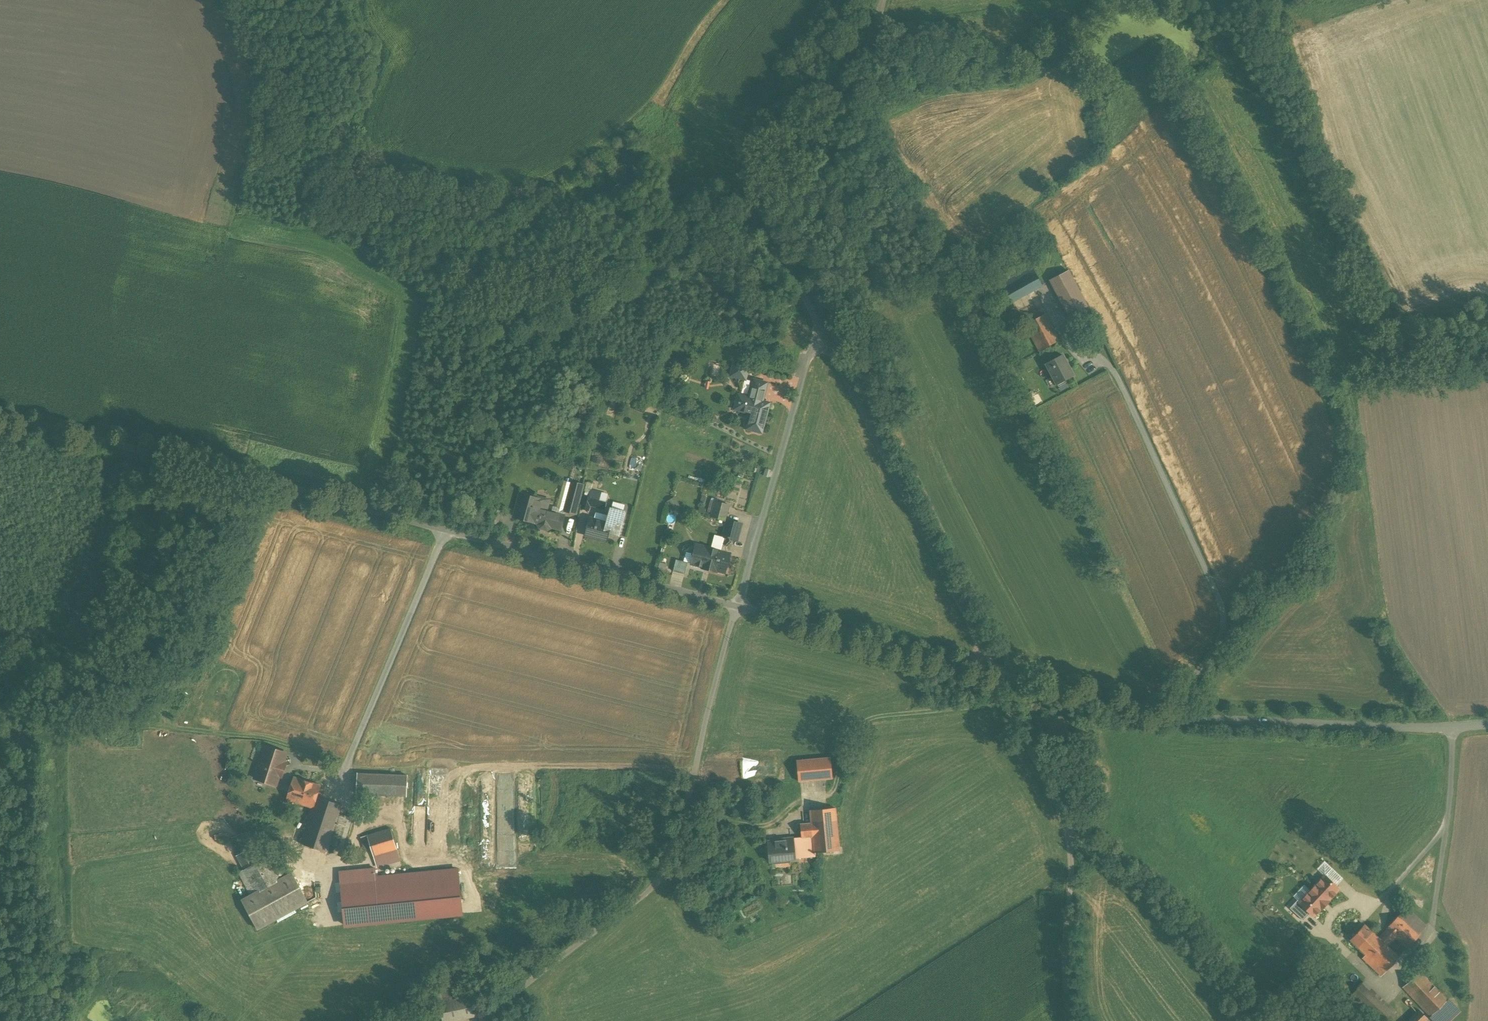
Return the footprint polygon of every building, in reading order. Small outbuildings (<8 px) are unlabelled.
[(1042,285),(1032,267),(1000,284),(1010,303),(1042,285)] [(1068,271),(1050,280),(1071,320),(1089,310),(1068,271)] [(1059,341),(1045,314),(1025,324),(1039,351),(1059,341)] [(1073,376),(1062,355),(1046,364),(1057,385),(1057,384),(1064,380),(1064,381),(1073,376)] [(714,375),(715,370),(720,371),(721,361),(709,360),(708,374),(714,375)] [(750,370),(735,365),(731,377),(747,382),(750,370)] [(772,384),(754,379),(749,396),(741,394),(736,410),(752,415),(747,431),(763,436),(772,405),(766,403),(772,384)] [(586,486),(572,483),(565,513),(578,516),(586,486)] [(605,512),(609,496),(594,492),(591,500),(585,498),(581,510),(589,512),(590,508),(605,512)] [(543,499),(520,493),(513,520),(537,527),(536,530),(551,535),(552,530),(561,533),(565,518),(540,511),(543,499)] [(670,501),(675,510),(683,506),(678,497),(670,501)] [(710,510),(716,512),(715,516),(729,520),(734,504),(713,498),(710,510)] [(618,538),(624,516),(608,511),(605,522),(591,518),(585,538),(608,545),(610,536),(618,538)] [(738,539),(742,522),(730,519),(725,536),(738,539)] [(730,554),(696,545),(692,563),(725,572),(730,554)] [(287,753),(265,746),(255,778),(276,785),(277,784),(279,776),(281,776),(282,776),(286,763),(285,763),(284,762),(286,754),(287,753)] [(831,759),(797,762),(799,784),(833,781),(831,759)] [(407,775),(357,773),(357,794),(407,796),(407,775)] [(308,781),(294,776),(286,799),(313,808),(314,808),(317,797),(321,785),(308,781)] [(343,805),(317,797),(314,808),(313,808),(301,844),(328,853),(328,851),(327,851),(330,843),(340,814),(343,805)] [(839,809),(810,812),(812,827),(802,828),(804,841),(796,842),(798,859),(844,854),(839,809)] [(352,818),(340,814),(330,843),(342,847),(352,818)] [(391,828),(367,835),(373,856),(397,849),(391,828)] [(769,839),(771,868),(798,866),(798,859),(796,842),(796,837),(769,839)] [(237,856),(244,870),(254,864),(247,851),(237,856)] [(254,864),(244,870),(239,872),(251,895),(280,879),(268,857),(254,864)] [(375,868),(340,872),(345,925),(462,914),(458,871),(376,879),(375,868)] [(251,895),(242,900),(258,929),(283,915),(302,905),(307,902),(291,873),(280,879),(251,895)] [(1309,917),(1337,889),(1320,873),(1287,907),(1300,919),(1305,914),(1309,917)] [(1426,926),(1406,907),(1399,915),(1419,933),(1426,926)] [(1399,957),(1387,946),(1395,937),(1396,936),(1396,937),(1408,948),(1419,936),(1420,935),(1419,933),(1399,915),(1387,928),(1387,929),(1378,938),(1380,940),(1365,955),(1362,958),(1381,976),(1399,957)] [(1358,919),(1350,928),(1356,934),(1364,925),(1358,919)] [(1350,928),(1347,925),(1342,931),(1351,939),(1356,934),(1350,928)] [(1378,938),(1364,925),(1356,934),(1351,939),(1350,940),(1365,955),(1380,940),(1378,938)] [(1420,971),(1403,987),(1430,1016),(1431,1015),(1437,1020),(1443,1020),(1455,1010),(1446,1001),(1447,1000),(1420,971)] [(1334,983),(1342,991),(1347,986),(1340,978),(1334,983)] [(1345,1002),(1366,1020),(1387,1020),(1395,1013),(1363,982),(1345,1002)] [(476,1017),(472,998),(451,1003),(449,994),(435,998),(441,1020),(461,1020),(476,1017)] [(1408,1020),(1429,1020),(1419,1010),(1408,1020)]
